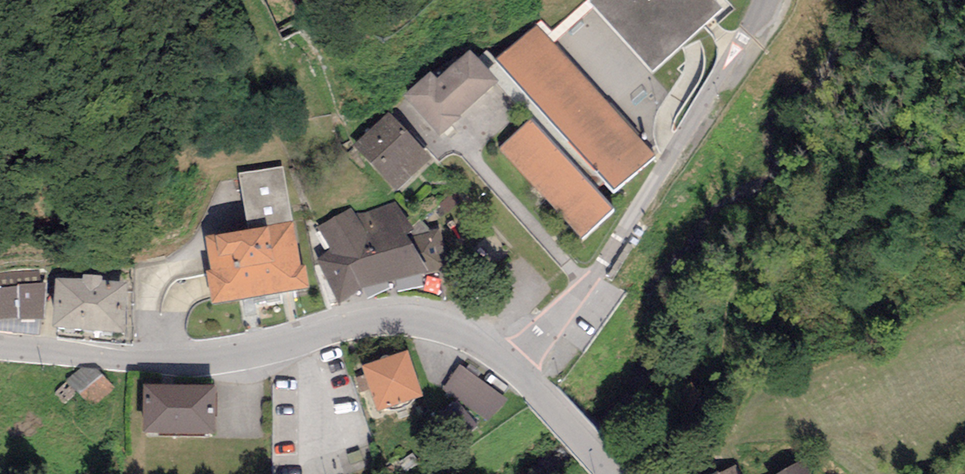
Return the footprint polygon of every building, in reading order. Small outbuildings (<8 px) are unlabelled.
[(713,0),(596,0),(590,6),(652,75),(723,12),(713,0)] [(653,155),(538,25),(495,63),(610,193),(653,155)] [(426,79),(401,100),(434,139),(494,88),(467,56),(432,86),(426,79)] [(432,163),(389,117),(354,150),(397,196),(432,163)] [(608,212),(528,124),(497,151),(578,239),(608,212)] [(250,233),(206,241),(213,277),(208,278),(214,310),(311,293),(307,271),(302,272),(283,170),(240,178),(250,233)] [(330,254),(317,263),(341,308),(448,272),(440,233),(414,236),(395,204),(356,216),(353,211),(317,230),(330,254)] [(127,290),(57,284),(52,336),(123,341),(127,290)] [(0,291),(0,326),(44,323),(45,286),(0,291)] [(403,353),(357,367),(371,414),(417,401),(403,353)] [(506,400),(458,366),(441,390),(489,424),(506,400)] [(206,388),(137,387),(136,435),(205,437),(206,388)] [(780,473),(808,473),(801,462),(780,473)] [(720,473),(741,473),(736,465),(720,473)]
